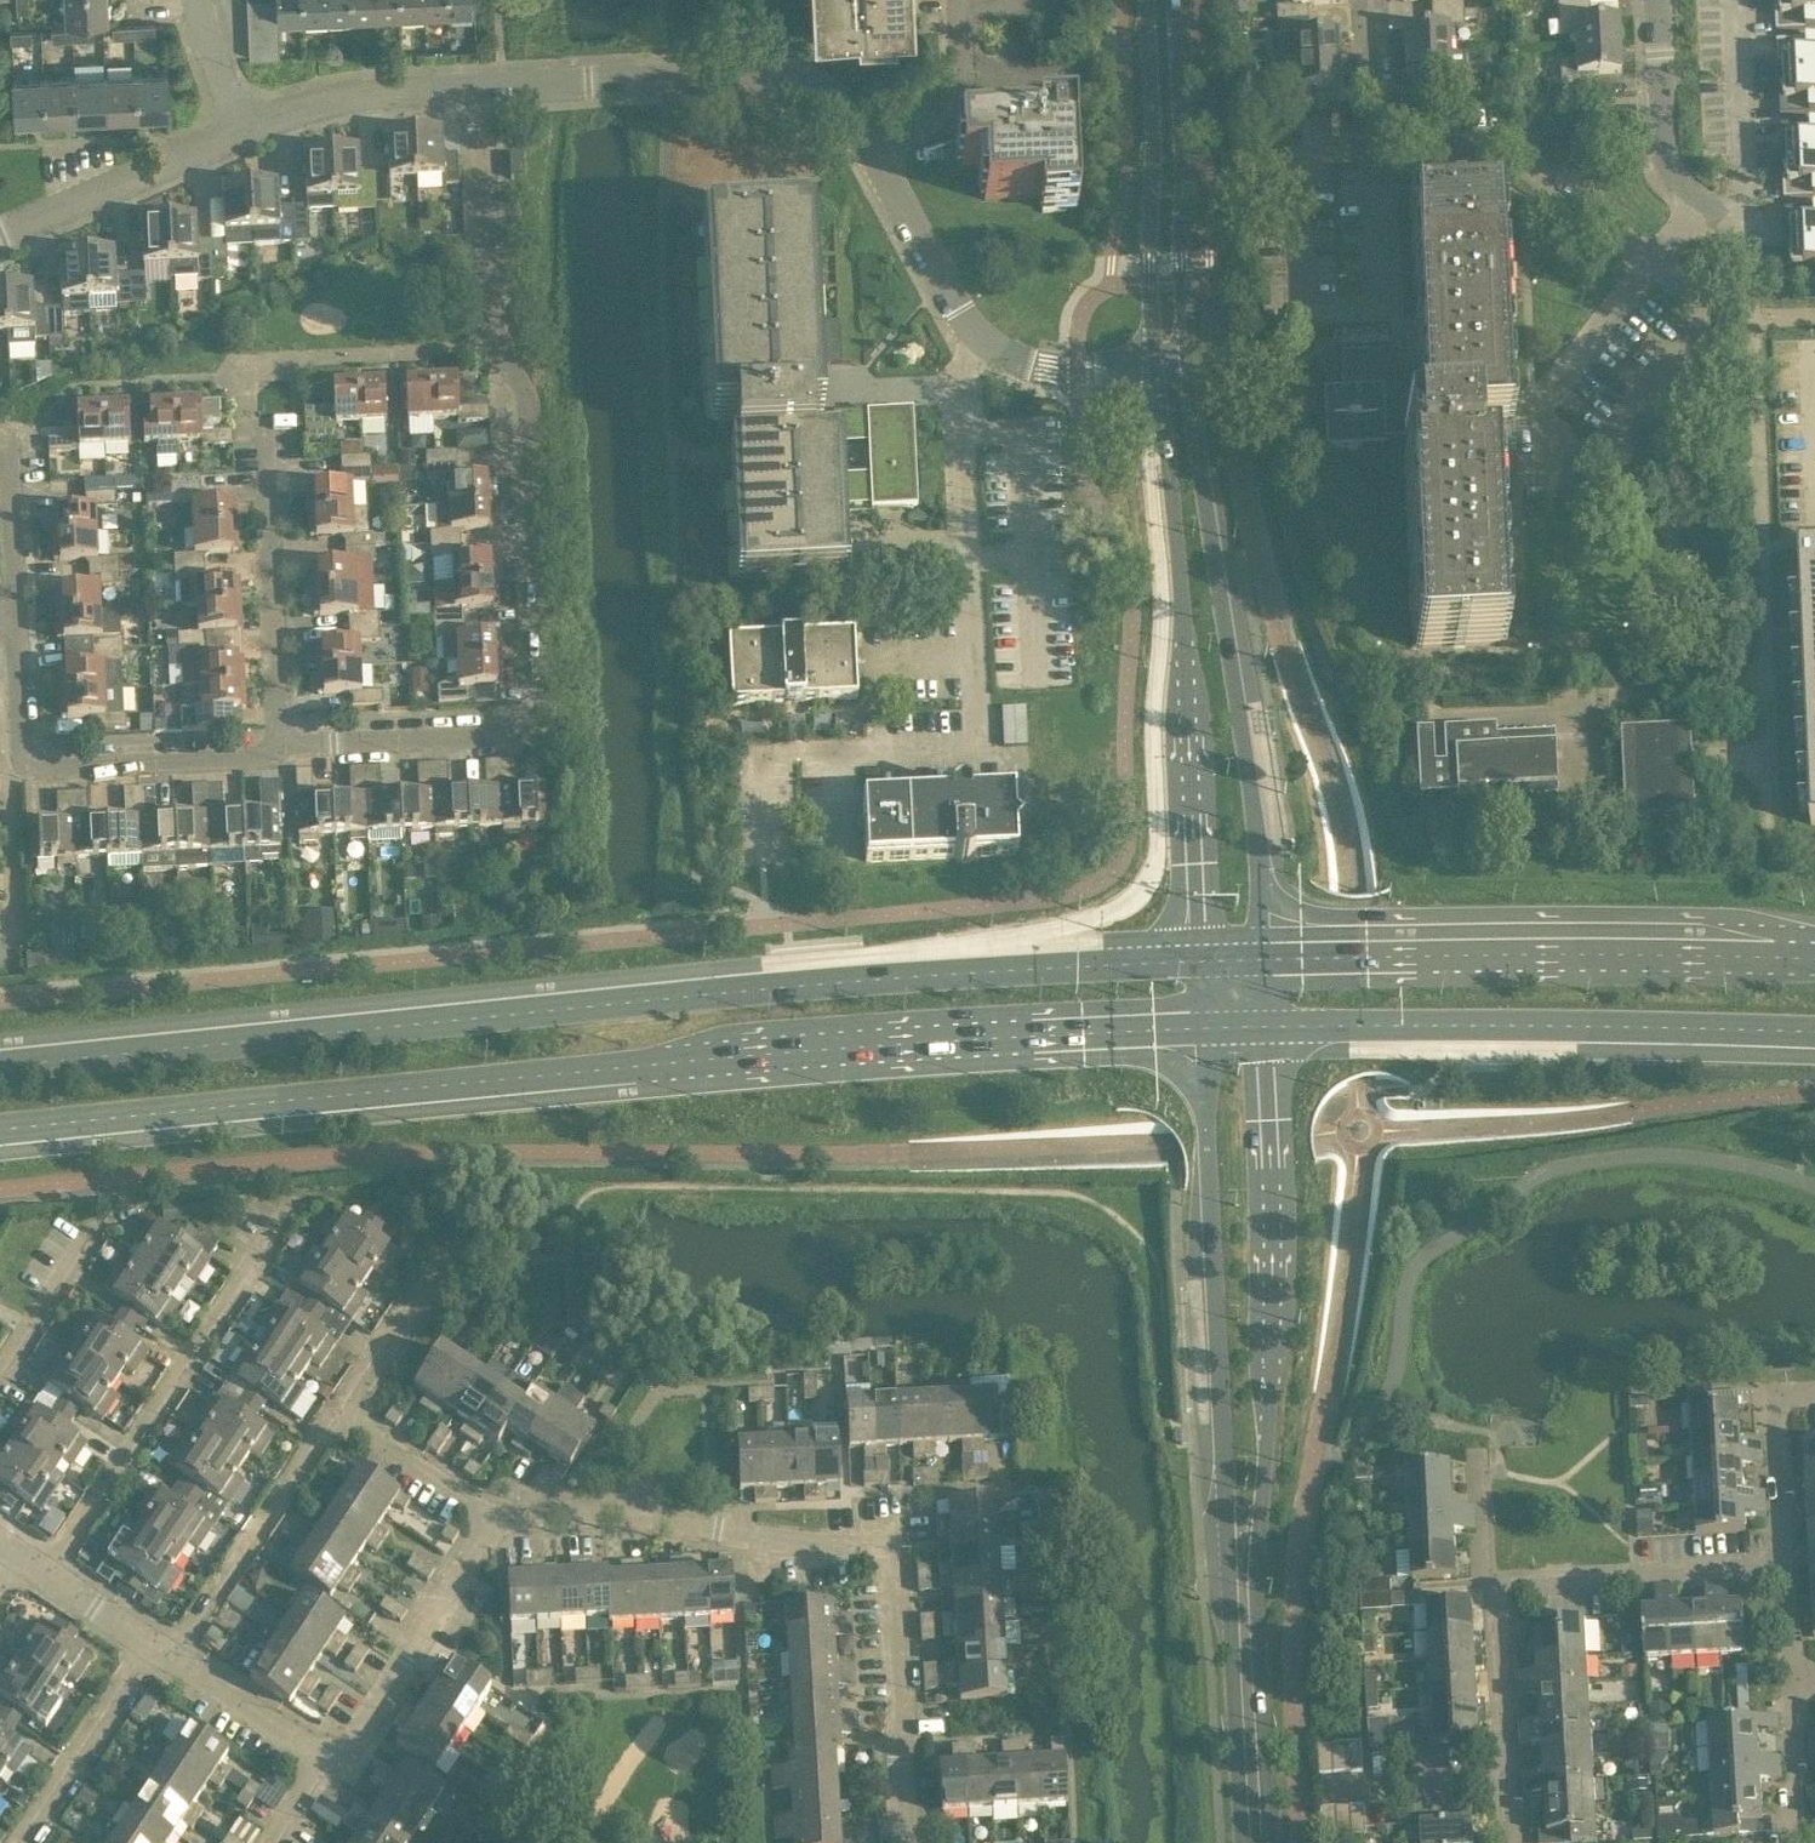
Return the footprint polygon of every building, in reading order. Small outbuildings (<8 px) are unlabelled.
[(27,0),(16,0),(16,12),(28,12),(27,0)] [(106,0),(65,0),(66,21),(107,19),(106,0)] [(247,15),(277,14),(276,0),(265,0),(246,1),(247,15)] [(278,19),(303,18),(302,0),(276,0),(277,14),(277,19),(278,19)] [(327,17),(326,0),(302,0),(303,18),(327,17)] [(351,16),(350,0),(326,0),(327,17),(351,16)] [(375,15),(375,0),(350,0),(351,16),(375,15)] [(399,14),(399,0),(375,0),(375,15),(399,14)] [(423,0),(399,0),(399,14),(424,13),(423,0)] [(424,13),(448,11),(447,0),(423,0),(424,13)] [(448,11),(473,10),(473,0),(447,0),(448,11)] [(819,30),(812,30),(812,33),(857,31),(857,38),(893,36),(893,29),(913,28),(913,27),(913,25),(906,26),(905,4),(912,4),(912,2),(905,2),(905,0),(817,0),(819,30)] [(1284,8),(1274,9),(1275,23),(1307,21),(1307,6),(1334,5),(1334,0),(1284,0),(1284,8)] [(1431,15),(1462,13),(1461,0),(1430,0),(1431,15)] [(1556,8),(1588,7),(1588,0),(1555,0),(1556,8)] [(1780,8),(1775,9),(1777,31),(1814,30),(1814,0),(1780,0),(1780,8)] [(1589,21),(1588,7),(1556,8),(1557,35),(1574,34),(1574,49),(1618,46),(1616,20),(1589,21)] [(1404,31),(1405,57),(1448,55),(1447,41),(1453,41),(1452,28),(1463,27),(1462,13),(1431,15),(1432,30),(1404,31)] [(277,19),(277,14),(247,15),(248,30),(278,28),(278,19),(277,19)] [(1308,36),(1307,21),(1275,23),(1276,37),(1285,37),(1286,50),(1293,50),(1293,63),(1337,61),(1336,34),(1308,36)] [(154,24),(133,25),(133,37),(154,36),(154,24)] [(113,38),(133,37),(133,25),(112,26),(113,38)] [(93,27),(72,28),(73,40),(93,39),(93,27)] [(52,41),(73,40),(72,28),(51,29),(52,41)] [(248,30),(248,44),(279,42),(278,28),(248,30)] [(31,30),(10,31),(10,43),(32,42),(31,30)] [(1814,77),(1814,39),(1777,41),(1778,64),(1783,64),(1783,79),(1814,77)] [(280,57),(279,42),(248,44),(249,58),(280,57)] [(1618,46),(1574,49),(1575,62),(1558,63),(1560,91),(1592,89),(1592,74),(1619,73),(1618,46)] [(1448,69),(1448,55),(1405,57),(1407,84),(1435,83),(1435,97),(1466,96),(1465,81),(1454,81),(1454,69),(1448,69)] [(1337,61),(1293,63),(1294,76),(1287,77),(1288,90),(1278,90),(1279,105),(1311,103),(1310,89),(1338,87),(1337,61)] [(167,72),(135,74),(137,115),(169,114),(167,72)] [(107,117),(137,115),(135,74),(105,75),(107,117)] [(76,118),(107,117),(105,75),(74,77),(76,118)] [(46,120),(76,118),(74,77),(44,78),(46,120)] [(1783,79),(1784,92),(1779,93),(1780,115),(1814,114),(1814,77),(1783,79)] [(14,121),(46,120),(44,78),(12,80),(14,121)] [(1494,97),(1511,97),(1511,83),(1494,83),(1494,97)] [(1251,94),(1235,95),(1236,110),(1252,109),(1251,94)] [(1035,119),(1035,127),(959,130),(961,168),(982,167),(984,202),(1038,199),(1039,210),(1077,208),(1072,117),(1035,119)] [(1787,163),(1814,161),(1814,123),(1781,125),(1782,148),(1787,148),(1787,163)] [(441,132),(414,133),(417,177),(442,176),(443,186),(458,185),(457,154),(442,155),(441,132)] [(390,179),(417,177),(414,133),(387,134),(389,172),(374,173),(375,204),(391,203),(390,179)] [(360,204),(375,204),(374,173),(359,174),(358,150),(331,151),(333,210),(360,209),(360,204)] [(308,206),(292,207),(294,243),(309,242),(308,212),(333,210),(331,151),(304,153),(306,197),(307,197),(308,206)] [(523,155),(509,155),(510,178),(524,178),(523,155)] [(1787,163),(1788,176),(1783,177),(1784,199),(1814,198),(1814,161),(1787,163)] [(279,244),(294,243),(292,207),(278,208),(276,184),(249,185),(252,247),(280,245),(279,244)] [(226,248),(252,247),(249,185),(222,187),(225,240),(211,241),(212,271),(227,271),(226,248)] [(1415,202),(1420,317),(1423,367),(1398,369),(1398,350),(1340,353),(1342,390),(1324,391),(1327,447),(1384,444),(1384,437),(1415,436),(1416,461),(1409,461),(1418,649),(1498,645),(1487,422),(1506,421),(1495,198),(1415,202)] [(1814,245),(1814,208),(1785,209),(1786,232),(1790,232),(1791,246),(1814,245)] [(168,219),(170,264),(170,280),(197,278),(197,282),(213,281),(212,271),(211,241),(196,241),(195,218),(168,219)] [(170,264),(168,219),(141,221),(143,265),(170,264)] [(788,581),(797,580),(842,578),(839,508),(871,506),(871,510),(874,510),(909,508),(916,507),(912,410),(867,413),(867,424),(855,425),(855,422),(834,423),(833,423),(833,426),(814,427),(813,421),(817,421),(817,420),(815,366),(831,365),(842,364),(840,323),(812,325),(807,221),(762,223),(750,224),(706,226),(716,427),(734,426),(735,449),(734,448),(735,472),(741,583),(788,581)] [(1791,246),(1791,260),(1787,261),(1788,283),(1814,282),(1814,245),(1791,246)] [(130,306),(129,275),(114,276),(113,252),(86,253),(89,312),(115,310),(115,306),(130,306)] [(89,314),(89,312),(86,253),(59,255),(61,300),(62,300),(63,308),(47,309),(49,340),(64,339),(63,316),(89,314)] [(144,274),(129,275),(130,306),(146,305),(144,274)] [(34,340),(49,340),(47,309),(32,310),(31,286),(4,287),(7,332),(7,348),(34,346),(34,340)] [(430,376),(432,420),(458,418),(458,423),(488,422),(488,407),(476,408),(475,380),(456,381),(456,375),(430,376)] [(407,422),(432,420),(430,376),(405,377),(407,422)] [(358,379),(360,423),(385,422),(383,378),(358,379)] [(360,423),(358,379),(332,381),(334,408),(303,410),(305,440),(336,438),(336,424),(360,423)] [(218,402),(200,403),(200,398),(174,399),(176,443),(201,442),(202,447),(232,445),(231,431),(212,432),(211,423),(219,423),(218,402)] [(177,458),(176,443),(174,399),(148,400),(150,444),(155,444),(156,459),(177,458)] [(78,448),(104,446),(102,402),(76,403),(77,437),(47,439),(48,454),(79,452),(78,448)] [(127,402),(102,402),(104,446),(129,445),(127,402)] [(486,433),(471,434),(471,449),(487,449),(486,433)] [(360,444),(340,444),(340,457),(360,456),(360,444)] [(306,448),(306,458),(317,458),(317,447),(306,448)] [(426,467),(456,466),(456,452),(425,453),(426,467)] [(414,454),(400,454),(400,466),(413,466),(414,454)] [(340,471),(371,470),(370,456),(360,456),(340,457),(340,471)] [(449,506),(492,504),(491,478),(457,480),(456,466),(426,467),(427,481),(448,480),(449,506)] [(371,470),(340,471),(341,485),(307,487),(308,512),(352,510),(351,485),(372,484),(371,470)] [(414,482),(413,472),(399,473),(400,483),(414,482)] [(169,477),(170,491),(200,489),(200,475),(169,477)] [(84,495),(115,494),(142,492),(141,478),(114,480),(84,481),(84,495)] [(200,489),(170,491),(170,505),(191,504),(193,529),(236,527),(235,502),(201,503),(200,489)] [(115,494),(84,495),(85,509),(51,510),(52,536),(96,534),(95,509),(115,508),(115,494)] [(430,546),(460,545),(460,531),(494,529),(492,504),(449,506),(436,506),(437,531),(429,532),(430,546)] [(367,509),(352,510),(308,512),(309,538),(343,537),(344,550),(375,548),(386,548),(385,534),(369,535),(367,509)] [(174,569),(204,568),(204,554),(237,553),(236,527),(193,529),(194,554),(173,555),(174,569)] [(97,559),(96,534),(52,536),(53,562),(87,560),(88,574),(119,572),(118,558),(97,559)] [(453,584),(496,582),(495,557),(461,558),(460,545),(430,546),(430,560),(451,559),(453,584)] [(411,547),(402,547),(403,562),(412,562),(411,547)] [(375,548),(344,550),(345,564),(311,565),(312,591),(356,589),(373,588),(372,563),(375,563),(375,548)] [(1799,550),(1809,777),(1811,831),(1814,831),(1814,550),(1799,550)] [(181,609),(196,608),(240,606),(239,580),(205,582),(204,568),(174,569),(174,584),(179,583),(181,609)] [(55,589),(56,614),(100,612),(98,587),(119,586),(119,572),(88,574),(89,587),(55,589)] [(434,625),(464,623),(463,610),(497,608),(496,582),(453,584),(434,585),(435,610),(433,610),(434,625)] [(373,588),(356,589),(312,591),(313,617),(347,615),(348,629),(379,627),(378,613),(375,613),(373,588)] [(240,606),(196,608),(198,633),(177,634),(177,648),(208,647),(207,633),(241,631),(240,606)] [(118,612),(100,612),(56,614),(57,640),(91,639),(92,652),(122,651),(122,637),(120,637),(118,612)] [(457,663),(500,661),(499,635),(465,637),(464,623),(434,625),(434,639),(442,638),(443,664),(457,663)] [(315,669),(360,667),(358,642),(379,641),(379,627),(348,629),(348,642),(314,644),(315,669)] [(727,642),(731,707),(857,701),(853,636),(727,642)] [(200,686),(200,687),(244,684),(243,659),(209,660),(208,647),(177,648),(172,648),(173,668),(182,668),(183,687),(200,686)] [(60,693),(103,691),(102,666),(123,665),(122,651),(92,652),(92,666),(58,667),(60,693)] [(457,663),(457,675),(437,689),(437,703),(468,702),(467,688),(501,686),(500,661),(457,663)] [(361,693),(360,667),(315,669),(317,695),(350,694),(351,707),(382,706),(382,692),(361,693)] [(427,692),(426,670),(412,671),(413,692),(427,692)] [(211,712),(231,711),(245,710),(244,684),(200,687),(201,706),(195,706),(195,712),(181,713),(181,732),(212,731),(211,712)] [(123,690),(103,691),(60,693),(61,719),(95,717),(96,731),(126,729),(125,715),(124,715),(123,690)] [(1000,744),(1023,743),(1022,705),(998,706),(1000,744)] [(1456,803),(1556,798),(1553,735),(1495,738),(1494,727),(1442,730),(1444,764),(1433,765),(1432,730),(1415,731),(1418,797),(1456,796),(1456,803)] [(1696,819),(1694,772),(1691,729),(1622,732),(1627,822),(1696,819)] [(520,834),(520,827),(544,825),(543,789),(516,790),(515,760),(499,761),(502,828),(501,828),(502,835),(520,834)] [(468,829),(501,828),(502,828),(499,761),(484,761),(485,791),(467,792),(468,829)] [(452,830),(468,829),(467,792),(448,793),(447,763),(431,764),(434,831),(434,838),(453,837),(452,830)] [(417,794),(399,795),(401,832),(434,831),(431,764),(416,764),(417,794)] [(401,842),(401,832),(399,795),(380,796),(379,766),(364,767),(367,834),(368,834),(368,841),(368,844),(401,842)] [(368,841),(368,834),(367,834),(364,767),(348,768),(350,798),(331,799),(333,836),(349,835),(349,842),(368,841)] [(317,836),(333,836),(331,799),(313,800),(311,770),(295,770),(298,845),(317,844),(317,836)] [(242,814),(243,851),(244,866),(262,865),(261,857),(279,857),(277,829),(282,829),(280,782),(259,783),(260,813),(242,814)] [(864,798),(867,861),(911,859),(954,857),(954,859),(961,863),(967,862),(973,858),(973,857),(1017,854),(1015,829),(1022,822),(1015,816),(1014,791),(970,793),(970,788),(963,784),(957,784),(950,789),(950,793),(907,796),(864,798)] [(210,867),(244,866),(243,851),(242,814),(223,815),(222,785),(206,786),(210,867)] [(210,867),(206,786),(191,786),(193,816),(174,817),(176,870),(210,869),(210,867)] [(142,867),(142,856),(139,789),(123,790),(125,820),(106,821),(108,858),(108,869),(142,867)] [(142,872),(176,870),(174,817),(155,818),(154,789),(139,789),(142,856),(142,867),(142,872)] [(74,859),(71,792),(55,793),(57,823),(37,824),(38,839),(31,839),(32,862),(56,860),(56,868),(75,867),(75,859),(74,859)] [(75,859),(108,858),(106,821),(88,822),(86,792),(71,792),(74,859),(75,859)] [(565,860),(551,861),(551,879),(565,879),(565,860)] [(436,921),(421,922),(421,936),(437,936),(436,921)] [(389,940),(403,939),(403,922),(388,923),(389,940)] [(253,951),(290,949),(289,940),(265,941),(265,928),(252,928),(253,951)] [(333,929),(309,931),(310,947),(334,945),(333,929)] [(236,938),(231,934),(225,935),(221,940),(222,946),(227,950),(233,950),(237,945),(236,938)] [(96,952),(80,952),(80,971),(97,971),(96,952)] [(44,958),(25,959),(26,978),(44,977),(44,958)] [(188,1198),(159,1201),(161,1221),(190,1218),(188,1198)] [(344,1267),(374,1221),(366,1216),(358,1227),(337,1213),(321,1236),(330,1242),(322,1253),(344,1267)] [(136,1261),(157,1275),(187,1229),(179,1224),(172,1235),(150,1221),(135,1244),(143,1250),(136,1261)] [(344,1267),(365,1281),(372,1270),(381,1276),(396,1253),(375,1238),(383,1227),(374,1221),(344,1267)] [(157,1275),(178,1289),(185,1278),(194,1284),(209,1261),(188,1246),(196,1235),(187,1229),(157,1275)] [(305,1308),(313,1313),(344,1267),(322,1253),(315,1265),(306,1259),(291,1282),(312,1297),(305,1308)] [(118,1316),(126,1321),(157,1275),(136,1261),(128,1272),(120,1267),(104,1290),(125,1304),(118,1316)] [(313,1313),(321,1319),(329,1307),(350,1322),(366,1298),(357,1293),(365,1281),(344,1267),(313,1313)] [(126,1321),(134,1327),(141,1315),(163,1330),(179,1306),(170,1301),(178,1289),(157,1275),(126,1321)] [(276,1305),(253,1340),(261,1345),(282,1359),(313,1313),(305,1308),(297,1319),(276,1305)] [(74,1353),(95,1367),(126,1321),(118,1316),(110,1327),(89,1313),(73,1336),(82,1342),(74,1353)] [(282,1359),(303,1373),(310,1362),(319,1368),(335,1344),(313,1330),(321,1319),(313,1313),(282,1359)] [(530,1326),(519,1319),(510,1333),(521,1339),(530,1326)] [(95,1367),(116,1381),(124,1370),(132,1376),(148,1352),(126,1338),(134,1327),(126,1321),(95,1367)] [(545,1354),(552,1359),(560,1347),(553,1342),(545,1354)] [(577,1354),(588,1362),(596,1349),(585,1342),(577,1354)] [(243,1400),(251,1405),(282,1359),(261,1345),(254,1357),(245,1351),(229,1374),(251,1389),(243,1400)] [(440,1349),(414,1388),(425,1396),(418,1406),(429,1413),(462,1363),(440,1349)] [(596,1349),(588,1362),(582,1370),(597,1380),(611,1359),(596,1349)] [(56,1408),(64,1413),(95,1367),(74,1353),(67,1365),(58,1359),(43,1382),(64,1396),(56,1408)] [(582,1370),(588,1362),(577,1354),(571,1363),(582,1370)] [(868,1358),(868,1369),(880,1368),(880,1357),(868,1358)] [(282,1359),(251,1405),(259,1411),(267,1399),(288,1414),(289,1412),(301,1420),(315,1400),(303,1392),(304,1390),(296,1384),(303,1373),(282,1359)] [(482,1377),(462,1363),(429,1413),(436,1418),(443,1407),(456,1416),(482,1377)] [(482,1377),(456,1416),(467,1423),(460,1434),(470,1440),(512,1377),(492,1363),(482,1377)] [(64,1413),(72,1419),(80,1407),(101,1422),(117,1398),(109,1392),(116,1381),(95,1367),(64,1413)] [(803,1375),(803,1388),(817,1388),(816,1375),(803,1375)] [(512,1377),(470,1440),(478,1445),(485,1435),(498,1444),(508,1429),(507,1428),(523,1404),(522,1403),(531,1389),(512,1377)] [(315,1393),(326,1400),(332,1392),(321,1385),(315,1393)] [(553,1403),(520,1452),(529,1458),(536,1447),(548,1455),(573,1417),(584,1400),(564,1387),(553,1403)] [(817,1388),(803,1388),(804,1401),(817,1400),(817,1388)] [(507,1428),(508,1429),(518,1435),(511,1446),(520,1452),(553,1403),(531,1389),(522,1403),(523,1404),(507,1428)] [(773,1389),(760,1390),(761,1403),(774,1402),(773,1389)] [(761,1403),(760,1390),(747,1390),(748,1403),(761,1403)] [(969,1396),(973,1455),(983,1455),(982,1441),(998,1440),(995,1394),(969,1396)] [(1715,1407),(1714,1394),(1688,1395),(1690,1434),(1740,1431),(1739,1406),(1715,1407)] [(969,1396),(944,1397),(947,1443),(961,1442),(962,1456),(973,1455),(969,1396)] [(200,1437),(221,1451),(251,1405),(243,1400),(236,1411),(214,1397),(199,1420),(207,1426),(200,1437)] [(933,1444),(947,1443),(944,1397),(920,1398),(923,1458),(934,1458),(933,1444)] [(920,1398),(895,1400),(897,1446),(912,1445),(913,1459),(923,1458),(920,1398)] [(1631,1409),(1649,1408),(1648,1398),(1631,1399),(1631,1409)] [(884,1447),(897,1446),(895,1400),(870,1401),(873,1461),(885,1461),(884,1447)] [(870,1401),(845,1402),(844,1403),(847,1449),(862,1448),(863,1462),(873,1461),(870,1401)] [(616,1411),(605,1404),(598,1415),(609,1422),(616,1411)] [(13,1445),(34,1459),(64,1413),(56,1408),(49,1419),(27,1405),(12,1428),(20,1434),(13,1445)] [(221,1451),(242,1465),(249,1454),(258,1460),(273,1436),(252,1422),(259,1411),(251,1405),(221,1451)] [(402,1417),(394,1411),(391,1410),(384,1421),(395,1427),(402,1417)] [(34,1459),(55,1473),(62,1462),(70,1468),(86,1444),(65,1430),(72,1419),(64,1413),(34,1459)] [(573,1417),(548,1455),(560,1463),(553,1474),(562,1479),(568,1470),(569,1470),(595,1431),(573,1417)] [(433,1438),(443,1445),(451,1434),(440,1427),(433,1438)] [(1741,1444),(1740,1431),(1690,1434),(1692,1460),(1763,1456),(1762,1443),(1741,1444)] [(168,1466),(189,1480),(182,1492),(190,1497),(221,1451),(200,1437),(191,1432),(168,1466)] [(443,1445),(433,1438),(426,1448),(437,1455),(443,1445)] [(838,1439),(812,1440),(815,1500),(826,1499),(825,1486),(840,1485),(838,1439)] [(812,1440),(787,1441),(790,1488),(804,1487),(804,1500),(815,1500),(812,1440)] [(787,1441),(763,1443),(766,1502),(777,1502),(776,1488),(790,1488),(787,1441)] [(737,1444),(737,1445),(739,1490),(755,1490),(755,1503),(766,1502),(763,1443),(737,1444)] [(1814,1472),(1814,1444),(1802,1444),(1804,1472),(1814,1472)] [(34,1459),(13,1445),(5,1456),(0,1453),(0,1487),(2,1488),(0,1492),(0,1503),(3,1505),(34,1459)] [(190,1497),(198,1503),(205,1491),(227,1506),(242,1482),(234,1476),(242,1465),(221,1451),(190,1497)] [(973,1455),(973,1467),(974,1467),(987,1467),(986,1455),(983,1455),(973,1455)] [(1763,1466),(1763,1456),(1692,1460),(1693,1483),(1743,1480),(1742,1467),(1763,1466)] [(34,1459),(3,1505),(11,1511),(18,1499),(40,1514),(63,1479),(55,1473),(34,1459)] [(863,1473),(874,1473),(873,1461),(863,1462),(863,1473)] [(873,1461),(874,1473),(875,1473),(888,1472),(887,1461),(885,1461),(873,1461)] [(470,1462),(463,1472),(473,1479),(481,1469),(470,1462)] [(1406,1497),(1452,1494),(1450,1466),(1405,1469),(1406,1497)] [(962,1481),(975,1480),(974,1467),(961,1468),(962,1481)] [(987,1480),(987,1479),(987,1467),(974,1467),(975,1480),(987,1480)] [(1373,1468),(1354,1469),(1355,1480),(1373,1479),(1373,1468)] [(938,1482),(937,1469),(925,1470),(925,1483),(938,1482)] [(398,1495),(360,1470),(346,1491),(384,1517),(392,1505),(403,1512),(409,1503),(398,1496),(398,1495)] [(925,1483),(925,1470),(912,1471),(913,1483),(925,1483)] [(875,1473),(876,1486),(889,1485),(888,1472),(875,1473)] [(1804,1472),(1805,1488),(1797,1489),(1798,1501),(1814,1500),(1814,1472),(1804,1472)] [(864,1486),(876,1486),(875,1473),(874,1473),(863,1473),(864,1486)] [(1743,1480),(1693,1483),(1695,1508),(1765,1504),(1764,1492),(1744,1493),(1743,1480)] [(1657,1497),(1657,1487),(1640,1488),(1641,1498),(1657,1497)] [(138,1529),(159,1543),(190,1497),(182,1492),(174,1503),(153,1489),(137,1512),(146,1518),(138,1529)] [(346,1491),(332,1511),(382,1544),(388,1535),(377,1528),(384,1517),(346,1491)] [(1453,1511),(1452,1494),(1406,1497),(1408,1525),(1474,1521),(1474,1510),(1453,1511)] [(159,1543),(180,1557),(187,1546),(196,1552),(212,1528),(190,1514),(198,1503),(190,1497),(159,1543)] [(994,1500),(949,1503),(950,1517),(935,1518),(936,1529),(995,1526),(994,1500)] [(1798,1501),(1798,1514),(1807,1513),(1807,1529),(1814,1528),(1814,1500),(1798,1501)] [(1765,1515),(1765,1504),(1695,1508),(1696,1534),(1746,1531),(1745,1516),(1765,1515)] [(1036,1523),(1050,1523),(1049,1509),(1035,1510),(1036,1523)] [(52,1511),(40,1531),(52,1539),(65,1519),(52,1511)] [(376,1553),(382,1544),(332,1511),(319,1532),(357,1557),(365,1546),(376,1553)] [(1356,1525),(1357,1525),(1368,1524),(1368,1518),(1363,1514),(1356,1514),(1356,1525)] [(1474,1521),(1408,1525),(1409,1553),(1455,1550),(1454,1534),(1475,1532),(1474,1521)] [(1050,1535),(1050,1523),(1036,1523),(1037,1536),(1050,1535)] [(951,1528),(936,1529),(936,1540),(951,1539),(952,1553),(997,1550),(1013,1549),(1012,1525),(995,1526),(951,1528)] [(441,1537),(451,1544),(458,1534),(448,1526),(441,1537)] [(1814,1556),(1814,1528),(1807,1529),(1808,1544),(1800,1545),(1801,1557),(1814,1556)] [(107,1559),(96,1576),(110,1585),(121,1568),(128,1572),(120,1584),(128,1589),(159,1543),(138,1529),(131,1540),(122,1535),(106,1558),(107,1559)] [(319,1532),(305,1552),(355,1585),(360,1577),(349,1570),(357,1557),(319,1532)] [(159,1543),(128,1589),(136,1595),(144,1583),(165,1597),(181,1574),(172,1568),(180,1557),(159,1543)] [(952,1567),(938,1568),(938,1579),(998,1575),(1016,1574),(1014,1549),(1013,1549),(997,1550),(952,1553),(952,1567)] [(1456,1579),(1455,1550),(1409,1553),(1411,1581),(1456,1579)] [(348,1594),(355,1585),(305,1552),(291,1574),(330,1599),(337,1587),(348,1594)] [(406,1568),(417,1574),(424,1563),(413,1556),(406,1568)] [(1801,1557),(1801,1568),(1810,1567),(1811,1584),(1814,1584),(1814,1556),(1801,1557)] [(719,1571),(706,1572),(708,1619),(734,1617),(732,1570),(730,1571),(730,1557),(718,1558),(719,1571)] [(684,1620),(708,1619),(706,1572),(691,1573),(690,1559),(680,1560),(684,1620)] [(591,1560),(581,1561),(584,1620),(609,1618),(607,1576),(607,1572),(592,1573),(591,1560)] [(659,1621),(684,1620),(680,1560),(669,1560),(670,1574),(656,1574),(659,1621)] [(559,1621),(584,1620),(581,1561),(569,1561),(569,1574),(557,1574),(559,1621)] [(621,1576),(607,1576),(609,1618),(609,1624),(634,1623),(631,1562),(620,1563),(621,1576)] [(634,1623),(659,1621),(656,1574),(642,1575),(641,1562),(631,1562),(634,1623)] [(427,1581),(434,1571),(424,1563),(417,1574),(427,1581)] [(506,1577),(509,1624),(535,1622),(531,1563),(520,1564),(521,1576),(506,1577)] [(535,1622),(559,1621),(557,1574),(542,1575),(541,1563),(531,1563),(535,1622)] [(916,1567),(917,1580),(930,1579),(929,1566),(916,1567)] [(267,1584),(260,1570),(248,1577),(255,1590),(267,1584)] [(938,1579),(930,1579),(931,1592),(939,1591),(939,1590),(954,1589),(954,1602),(999,1600),(998,1575),(938,1579)] [(931,1592),(930,1579),(917,1580),(918,1592),(931,1592)] [(1360,1596),(1391,1594),(1391,1579),(1360,1581),(1360,1596)] [(1693,1607),(1696,1656),(1720,1655),(1716,1584),(1705,1585),(1706,1606),(1693,1607)] [(1728,1605),(1727,1584),(1716,1584),(1720,1655),(1746,1653),(1743,1604),(1728,1605)] [(1814,1610),(1814,1584),(1811,1584),(1812,1598),(1804,1599),(1804,1611),(1814,1610)] [(1655,1609),(1643,1609),(1646,1659),(1671,1658),(1667,1587),(1654,1588),(1655,1609)] [(1667,1587),(1671,1658),(1696,1656),(1693,1607),(1680,1608),(1678,1587),(1667,1587)] [(1392,1610),(1391,1594),(1360,1596),(1361,1612),(1392,1610)] [(305,1595),(291,1616),(341,1649),(347,1641),(336,1634),(345,1621),(305,1595)] [(389,1615),(396,1604),(386,1597),(379,1608),(389,1615)] [(941,1628),(1001,1624),(999,1600),(954,1602),(955,1616),(941,1617),(941,1628)] [(831,1602),(785,1605),(787,1632),(851,1627),(850,1616),(832,1617),(831,1602)] [(1429,1634),(1474,1632),(1472,1603),(1427,1606),(1429,1634)] [(389,1615),(400,1622),(407,1612),(396,1604),(389,1615)] [(753,1608),(750,1608),(743,1608),(744,1629),(745,1629),(754,1628),(753,1608)] [(1804,1611),(1805,1624),(1814,1624),(1814,1640),(1814,1610),(1804,1611)] [(919,1616),(920,1629),(933,1628),(932,1615),(919,1616)] [(1637,1654),(1635,1615),(1620,1616),(1623,1655),(1637,1654)] [(335,1659),(341,1649),(291,1616),(278,1637),(317,1663),(324,1651),(335,1659)] [(1587,1657),(1584,1619),(1558,1620),(1559,1633),(1534,1634),(1536,1660),(1587,1657)] [(38,1675),(69,1629),(61,1624),(54,1635),(32,1621),(17,1644),(25,1650),(18,1661),(38,1675)] [(1002,1649),(1001,1624),(941,1628),(942,1639),(956,1638),(957,1652),(1002,1649)] [(205,1636),(215,1643),(222,1633),(211,1626),(205,1636)] [(787,1632),(788,1656),(835,1653),(834,1640),(851,1639),(851,1627),(787,1632)] [(934,1641),(933,1628),(920,1629),(921,1642),(934,1641)] [(38,1675),(59,1689),(67,1678),(75,1683),(91,1660),(70,1646),(77,1634),(69,1629),(38,1675)] [(1431,1662),(1483,1659),(1482,1646),(1475,1647),(1474,1632),(1429,1634),(1431,1662)] [(309,1675),(317,1663),(278,1637),(264,1657),(314,1691),(320,1682),(309,1675)] [(1363,1638),(1364,1655),(1364,1656),(1375,1656),(1374,1637),(1363,1638)] [(358,1645),(351,1655),(362,1663),(369,1652),(358,1645)] [(944,1677),(1004,1674),(1002,1649),(957,1652),(957,1666),(943,1667),(944,1677)] [(835,1653),(788,1656),(790,1681),(854,1677),(853,1666),(835,1667),(835,1653)] [(355,1672),(362,1663),(351,1655),(344,1666),(355,1672)] [(289,1705),(298,1692),(308,1699),(314,1691),(264,1657),(249,1679),(289,1705)] [(1516,1687),(1588,1682),(1587,1657),(1536,1660),(1537,1674),(1516,1675),(1516,1687)] [(1059,1671),(1058,1658),(1047,1658),(1048,1671),(1059,1671)] [(1432,1689),(1477,1687),(1476,1671),(1484,1670),(1483,1659),(1431,1662),(1432,1689)] [(8,1721),(38,1675),(18,1661),(10,1672),(2,1667),(0,1669),(0,1699),(8,1704),(0,1716),(8,1721)] [(477,1709),(491,1688),(452,1662),(444,1674),(432,1667),(426,1676),(477,1709)] [(923,1678),(936,1678),(935,1665),(922,1666),(923,1678)] [(1739,1713),(1750,1713),(1747,1665),(1736,1666),(1739,1713)] [(1621,1667),(1622,1678),(1638,1677),(1637,1666),(1621,1667)] [(601,1682),(600,1669),(587,1670),(588,1683),(601,1682)] [(575,1684),(588,1683),(587,1670),(574,1671),(575,1684)] [(713,1685),(724,1685),(738,1684),(737,1671),(712,1673),(713,1685)] [(526,1686),(538,1686),(537,1672),(525,1673),(526,1686)] [(550,1672),(537,1672),(538,1686),(551,1685),(550,1672)] [(675,1688),(688,1687),(687,1674),(674,1675),(675,1688)] [(699,1674),(687,1674),(688,1687),(700,1686),(699,1674)] [(1005,1699),(1004,1674),(944,1677),(945,1688),(959,1688),(960,1702),(1005,1699)] [(1376,1674),(1365,1675),(1366,1693),(1377,1692),(1376,1674)] [(38,1675),(8,1721),(16,1726),(23,1715),(45,1729),(68,1695),(59,1689),(38,1675)] [(424,1704),(463,1730),(477,1709),(426,1676),(421,1684),(432,1692),(424,1704)] [(650,1676),(637,1677),(638,1689),(651,1689),(650,1676)] [(625,1690),(638,1689),(637,1677),(624,1678),(625,1690)] [(790,1681),(792,1705),(838,1702),(837,1688),(855,1687),(854,1677),(790,1681)] [(937,1690),(936,1678),(923,1678),(924,1691),(937,1690)] [(1588,1682),(1516,1687),(1517,1699),(1539,1697),(1539,1710),(1590,1707),(1588,1682)] [(323,1697),(334,1704),(342,1693),(331,1686),(323,1697)] [(1434,1717),(1486,1714),(1485,1701),(1478,1701),(1477,1687),(1432,1689),(1434,1717)] [(318,1705),(323,1697),(314,1691),(308,1699),(318,1705)] [(1378,1710),(1377,1692),(1366,1693),(1367,1711),(1378,1710)] [(327,1714),(334,1704),(323,1697),(318,1705),(316,1707),(327,1714)] [(1672,1701),(1650,1703),(1651,1723),(1673,1722),(1672,1701)] [(793,1730),(857,1726),(856,1715),(839,1716),(838,1702),(792,1705),(793,1730)] [(399,1717),(450,1751),(463,1730),(424,1704),(416,1716),(405,1708),(399,1717)] [(1590,1707),(1539,1710),(1540,1724),(1519,1725),(1520,1735),(1592,1731),(1590,1707)] [(1436,1745),(1480,1742),(1479,1726),(1487,1725),(1486,1714),(1434,1717),(1436,1745)] [(399,1717),(393,1726),(404,1733),(396,1746),(436,1772),(450,1751),(399,1717)] [(1390,1719),(1368,1721),(1370,1749),(1392,1748),(1392,1747),(1390,1719)] [(1709,1749),(1758,1746),(1757,1733),(1778,1731),(1777,1719),(1707,1723),(1709,1749)] [(6,1770),(14,1775),(30,1752),(8,1738),(16,1726),(8,1721),(0,1733),(0,1778),(6,1770)] [(515,1743),(522,1732),(511,1724),(504,1735),(515,1743)] [(189,1726),(175,1747),(225,1781),(243,1792),(250,1782),(221,1763),(228,1753),(189,1726)] [(793,1730),(795,1755),(835,1752),(841,1752),(841,1738),(858,1737),(857,1726),(793,1730)] [(1592,1731),(1520,1735),(1520,1747),(1542,1746),(1543,1759),(1593,1756),(1592,1731)] [(515,1743),(525,1749),(532,1738),(522,1732),(515,1743)] [(1062,1741),(1050,1742),(1051,1760),(1037,1761),(1040,1807),(1067,1805),(1064,1759),(1063,1759),(1062,1741)] [(1348,1772),(1363,1772),(1361,1742),(1347,1743),(1348,1772)] [(1016,1809),(1040,1807),(1037,1761),(1024,1761),(1023,1743),(1012,1744),(1016,1809)] [(1334,1773),(1348,1772),(1347,1743),(1332,1744),(1334,1773)] [(1669,1750),(1669,1743),(1651,1744),(1652,1751),(1669,1750)] [(991,1810),(1016,1809),(1012,1744),(1001,1745),(1002,1762),(988,1763),(991,1810)] [(1319,1774),(1334,1773),(1332,1744),(1318,1745),(1319,1774)] [(966,1812),(991,1810),(988,1763),(975,1764),(973,1746),(962,1747),(966,1812)] [(1780,1759),(1773,1759),(1759,1760),(1758,1746),(1709,1749),(1711,1774),(1780,1770),(1780,1759)] [(219,1791),(225,1781),(175,1747),(161,1768),(201,1794),(208,1783),(219,1791)] [(941,1813),(966,1812),(962,1747),(951,1748),(952,1765),(938,1766),(941,1813)] [(835,1752),(795,1755),(789,1755),(790,1769),(771,1770),(772,1782),(836,1778),(835,1752)] [(1593,1756),(1543,1759),(1544,1773),(1522,1774),(1523,1785),(1595,1780),(1593,1756)] [(116,1767),(103,1758),(94,1771),(108,1780),(116,1767)] [(442,1790),(403,1764),(396,1776),(385,1769),(378,1779),(428,1811),(442,1790)] [(1662,1776),(1662,1766),(1651,1767),(1651,1776),(1662,1776)] [(192,1807),(201,1794),(161,1768),(148,1788),(197,1822),(202,1814),(192,1807)] [(1780,1770),(1711,1774),(1712,1799),(1761,1797),(1760,1783),(1781,1781),(1780,1770)] [(496,1789),(504,1778),(492,1771),(485,1781),(496,1789)] [(496,1789),(505,1795),(513,1785),(504,1778),(496,1789)] [(838,1802),(836,1778),(772,1782),(773,1793),(791,1791),(792,1805),(838,1802)] [(414,1832),(428,1811),(378,1779),(373,1787),(384,1794),(376,1806),(414,1832)] [(1595,1780),(1523,1785),(1524,1797),(1545,1795),(1546,1809),(1596,1806),(1595,1780)] [(1647,1791),(1646,1781),(1628,1782),(1628,1793),(1647,1791)] [(250,1782),(243,1792),(254,1800),(261,1789),(250,1782)] [(76,1799),(87,1806),(96,1794),(84,1786),(76,1799)] [(197,1822),(148,1788),(134,1809),(173,1835),(180,1825),(191,1832),(197,1822)] [(247,1810),(254,1800),(243,1792),(235,1803),(247,1810)] [(27,1801),(16,1794),(11,1802),(21,1809),(27,1801)] [(336,1825),(345,1810),(325,1797),(315,1812),(336,1825)] [(1677,1817),(1658,1818),(1658,1830),(1659,1841),(1660,1840),(1678,1839),(1715,1837),(1736,1836),(1739,1836),(1740,1836),(1756,1835),(1755,1822),(1762,1821),(1762,1819),(1761,1797),(1712,1799),(1714,1822),(1685,1824),(1677,1817)] [(1657,1811),(1676,1810),(1681,1805),(1681,1801),(1657,1803),(1657,1811)] [(774,1819),(775,1830),(840,1826),(838,1802),(792,1805),(793,1818),(774,1819)] [(347,1817),(387,1842),(407,1842),(414,1832),(376,1806),(369,1817),(354,1807),(348,1816),(347,1817)] [(1352,1836),(1366,1835),(1365,1806),(1350,1807),(1352,1836)] [(1596,1806),(1546,1809),(1548,1834),(1572,1832),(1573,1842),(1599,1842),(1596,1806)] [(1336,1807),(1321,1808),(1323,1837),(1337,1837),(1336,1807)] [(1350,1807),(1336,1807),(1337,1837),(1352,1836),(1350,1807)] [(173,1835),(134,1809),(120,1829),(140,1842),(168,1842),(173,1835)] [(342,1826),(357,1835),(352,1842),(387,1842),(347,1817),(342,1826)] [(1473,1821),(1420,1825),(1422,1842),(1474,1842),(1473,1821)] [(840,1826),(775,1830),(776,1841),(794,1840),(794,1842),(841,1842),(840,1826)] [(120,1829),(111,1842),(140,1842),(120,1829)] [(1634,1842),(1652,1841),(1652,1830),(1633,1831),(1634,1842)] [(239,1842),(229,1835),(223,1842),(239,1842)]
